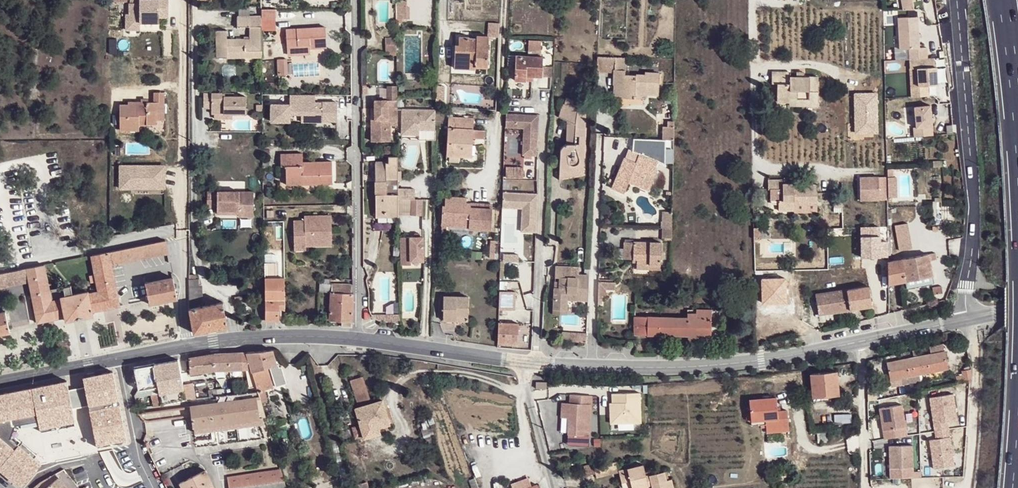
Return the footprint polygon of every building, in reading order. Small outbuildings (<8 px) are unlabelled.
[(125,30),(141,30),(141,25),(160,25),(160,20),(169,20),(169,0),(130,0),(131,4),(128,3),(128,14),(125,14),(125,30)] [(409,21),(407,1),(395,2),(397,22),(409,21)] [(262,10),(262,13),(262,19),(276,19),(276,9),(262,10)] [(917,12),(897,13),(899,48),(909,48),(919,47),(917,12)] [(253,50),(262,50),(262,19),(262,13),(237,13),(236,23),(249,23),(249,36),(226,36),(226,27),(215,27),(215,57),(226,57),(226,52),(243,52),(243,57),(253,57),(253,50)] [(289,46),(307,45),(309,45),(309,49),(326,48),(325,27),(286,29),(287,46),(289,46)] [(469,36),(459,36),(459,45),(455,45),(454,68),(475,69),(475,66),(487,67),(489,36),(476,35),(476,38),(469,38),(469,36)] [(396,39),(386,39),(386,52),(396,52),(396,39)] [(542,42),(528,41),(528,56),(541,56),(542,42)] [(307,45),(289,46),(289,53),(308,52),(307,45)] [(934,67),(934,58),(926,58),(926,47),(909,48),(909,67),(917,67),(918,85),(910,86),(911,96),(927,96),(926,85),(936,85),(935,67),(934,67)] [(514,80),(526,81),(526,76),(533,76),(542,77),(543,57),(516,55),(514,80)] [(597,64),(597,71),(613,72),(613,86),(614,86),(614,98),(642,99),(642,93),(658,94),(659,81),(652,81),(652,73),(644,73),(644,76),(624,75),(625,57),(598,56),(597,64)] [(275,60),(277,76),(288,75),(286,59),(275,60)] [(551,67),(543,66),(542,77),(551,77),(551,67)] [(777,101),(789,101),(790,99),(807,99),(808,105),(817,106),(818,77),(790,77),(790,73),(772,73),(772,83),(777,84),(777,101)] [(386,85),(387,99),(397,99),(397,85),(386,85)] [(878,92),(853,93),(854,134),(879,134),(878,92)] [(211,114),(215,114),(233,115),(246,115),(246,98),(236,98),(225,97),(225,93),(212,93),(211,108),(211,114)] [(149,102),(149,125),(154,125),(154,121),(154,113),(163,113),(163,94),(154,94),(153,103),(149,102)] [(270,104),(270,125),(337,124),(337,102),(315,102),(315,95),(289,95),(289,104),(270,104)] [(560,151),(560,170),(574,173),(575,166),(582,166),(583,150),(574,146),(575,137),(584,137),(586,107),(578,106),(573,101),(566,98),(565,104),(563,103),(559,117),(567,121),(566,144),(562,146),(561,148),(560,151)] [(397,121),(397,99),(387,99),(383,99),(382,108),(374,108),(375,120),(370,119),(371,141),(391,141),(390,121),(397,121)] [(375,99),(374,108),(382,108),(383,99),(375,99)] [(139,126),(149,125),(149,102),(127,103),(127,106),(119,106),(119,132),(139,131),(139,126)] [(914,136),(917,136),(932,135),(930,105),(915,106),(916,127),(913,127),(914,136)] [(436,111),(402,109),(402,134),(419,135),(419,130),(435,131),(436,111)] [(154,113),(154,121),(163,121),(163,113),(154,113)] [(537,117),(505,116),(504,129),(523,130),(522,157),(535,157),(537,117)] [(447,156),(471,158),(472,139),(483,139),(484,131),(473,130),(473,119),(448,118),(447,156)] [(661,139),(673,139),(674,120),(666,120),(666,126),(661,125),(661,139)] [(419,135),(402,134),(401,140),(435,140),(435,131),(419,130),(419,135)] [(574,146),(583,150),(583,149),(584,137),(575,137),(574,146)] [(284,167),(285,178),(306,178),(307,183),(332,183),(331,162),(302,163),(302,154),(280,154),(281,167),(284,167)] [(630,177),(650,186),(657,171),(653,169),(657,161),(639,154),(636,162),(625,158),(612,188),(624,193),(628,182),(630,177)] [(398,199),(398,156),(388,156),(389,162),(374,162),(375,218),(398,218),(398,199)] [(165,165),(119,165),(120,190),(166,189),(165,165)] [(574,173),(560,170),(560,179),(582,174),(582,166),(575,166),(574,173)] [(523,169),(505,168),(505,178),(523,179),(523,169)] [(893,168),(886,169),(887,197),(896,197),(895,176),(893,176),(893,168)] [(648,190),(650,186),(630,177),(628,182),(648,190)] [(878,177),(860,177),(860,200),(879,200),(878,177)] [(798,203),(816,204),(817,185),(799,184),(799,187),(793,186),(793,184),(786,184),(786,180),(768,180),(768,189),(782,190),(782,200),(778,199),(778,210),(793,210),(793,207),(793,199),(798,199),(798,203)] [(415,189),(398,188),(398,199),(414,199),(415,189)] [(254,192),(208,192),(208,208),(218,208),(218,211),(239,211),(239,214),(239,217),(254,217),(254,192)] [(538,195),(502,193),(502,209),(523,209),(522,232),(536,233),(538,195)] [(467,197),(453,196),(452,206),(445,206),(442,205),(441,224),(469,226),(469,228),(491,229),(492,209),(466,207),(466,203),(467,197)] [(842,197),(833,197),(834,207),(843,207),(842,197)] [(422,199),(411,199),(411,215),(421,215),(422,199)] [(816,208),(816,204),(798,203),(798,199),(793,199),(793,207),(816,208)] [(672,220),(672,211),(664,211),(664,220),(672,220)] [(304,220),(293,221),(294,250),(305,250),(305,240),(331,240),(330,215),(304,216),(304,220)] [(404,230),(422,229),(421,216),(403,217),(404,230)] [(672,229),(672,220),(664,220),(661,220),(661,228),(672,229)] [(909,224),(895,225),(896,252),(911,251),(909,224)] [(881,228),(860,228),(860,259),(889,259),(889,242),(882,242),(881,228)] [(413,237),(399,237),(399,265),(409,265),(409,261),(422,261),(422,237),(418,237),(413,237)] [(142,246),(144,258),(161,255),(163,261),(165,260),(166,263),(170,263),(165,241),(150,244),(142,246)] [(648,264),(648,270),(659,270),(660,243),(623,242),(623,260),(636,260),(636,264),(648,264)] [(109,253),(111,265),(144,258),(142,246),(109,253)] [(92,312),(120,306),(111,265),(109,253),(90,256),(95,275),(89,276),(91,283),(96,282),(97,292),(88,293),(88,291),(78,293),(77,285),(49,290),(44,266),(26,269),(29,282),(37,323),(65,317),(66,320),(93,315),(92,312)] [(888,271),(888,285),(930,276),(928,265),(936,263),(934,253),(926,255),(904,258),(903,255),(899,256),(899,259),(888,261),(888,268),(888,271)] [(265,263),(265,271),(265,292),(265,319),(266,321),(278,322),(279,307),(285,307),(284,278),(276,278),(276,263),(265,263)] [(0,274),(0,288),(29,282),(26,269),(0,274)] [(587,304),(588,279),(569,277),(570,271),(554,270),(553,281),(558,281),(557,291),(552,291),(551,313),(565,313),(565,303),(587,304)] [(177,299),(173,278),(145,283),(149,301),(149,304),(177,299)] [(198,279),(189,280),(189,288),(199,287),(198,279)] [(785,279),(761,280),(761,305),(786,304),(785,279)] [(598,281),(598,295),(603,295),(603,289),(615,290),(615,282),(598,281)] [(353,299),(354,295),(350,294),(351,284),(331,284),(329,320),(342,321),(341,326),(352,327),(353,299)] [(189,309),(199,306),(199,287),(189,288),(189,309)] [(818,315),(884,304),(881,290),(873,291),(873,288),(869,289),(868,287),(815,295),(818,315)] [(933,295),(937,294),(942,290),(941,287),(933,288),(933,295)] [(265,319),(265,292),(257,292),(257,321),(265,319)] [(515,293),(499,292),(498,310),(514,311),(515,293)] [(443,298),(442,322),(457,322),(457,316),(468,317),(468,298),(443,298)] [(194,333),(227,327),(222,302),(199,306),(189,309),(194,333)] [(687,318),(634,317),(633,335),(687,336),(696,336),(710,337),(711,310),(687,309),(687,318)] [(9,329),(5,312),(0,313),(0,334),(9,332),(9,329)] [(498,329),(497,349),(517,350),(518,330),(498,329)] [(265,351),(248,353),(253,372),(267,369),(266,365),(268,364),(265,351)] [(275,354),(274,351),(265,351),(268,364),(266,365),(267,369),(278,365),(275,354)] [(945,351),(887,363),(892,386),(905,384),(904,378),(948,368),(945,351)] [(253,372),(248,353),(219,354),(213,355),(208,356),(189,359),(191,375),(206,372),(212,372),(218,371),(246,369),(249,387),(257,386),(253,372)] [(160,397),(155,365),(135,369),(138,392),(151,390),(154,406),(162,405),(160,397)] [(267,369),(253,372),(257,386),(259,392),(265,390),(273,388),(267,369)] [(962,371),(964,383),(974,382),(972,369),(962,371)] [(811,374),(813,396),(830,394),(838,394),(836,371),(811,374)] [(113,373),(84,378),(85,387),(89,406),(97,445),(111,442),(112,442),(126,439),(113,373)] [(349,381),(356,404),(370,401),(363,377),(349,381)] [(67,382),(32,389),(38,420),(40,428),(57,425),(58,424),(75,421),(73,409),(69,390),(67,382)] [(193,383),(183,384),(185,392),(187,400),(186,401),(189,400),(196,400),(193,383)] [(85,387),(69,390),(73,409),(89,406),(85,387)] [(6,394),(15,425),(21,424),(37,421),(38,420),(32,389),(6,394)] [(209,391),(210,398),(218,397),(226,396),(224,389),(209,391)] [(268,401),(265,390),(259,392),(260,398),(262,402),(268,401)] [(169,404),(187,400),(185,392),(168,395),(169,404)] [(260,398),(259,392),(226,396),(218,397),(219,404),(256,398),(260,398)] [(15,425),(6,394),(0,395),(0,466),(18,445),(18,444),(10,438),(14,427),(15,425)] [(641,423),(639,394),(612,396),(612,405),(610,406),(611,426),(641,423)] [(160,397),(162,405),(169,404),(168,395),(160,397)] [(954,395),(931,398),(936,432),(950,429),(949,422),(957,421),(954,395)] [(767,396),(749,397),(750,411),(749,411),(748,412),(747,413),(747,415),(747,416),(749,417),(751,418),(760,417),(761,422),(766,421),(766,429),(788,427),(787,408),(777,409),(776,401),(768,401),(767,396)] [(194,427),(195,433),(264,424),(262,418),(260,418),(256,398),(219,404),(190,408),(193,427),(194,427)] [(266,417),(262,402),(260,398),(256,398),(260,418),(262,418),(266,417)] [(372,424),(388,419),(382,400),(356,408),(364,438),(376,435),(372,424)] [(591,440),(591,400),(569,400),(569,408),(569,423),(570,440),(591,440)] [(904,404),(882,408),(887,438),(909,435),(904,404)] [(389,424),(388,419),(372,424),(376,435),(381,434),(379,427),(389,424)] [(75,421),(58,424),(59,429),(76,426),(75,421)] [(57,425),(40,428),(41,433),(57,430),(57,425)] [(19,429),(14,427),(10,438),(18,444),(21,441),(16,437),(19,429)] [(956,464),(950,429),(936,432),(937,437),(930,439),(934,467),(956,464)] [(828,431),(819,431),(820,442),(829,441),(828,431)] [(22,442),(19,446),(34,458),(37,455),(22,442)] [(0,466),(0,469),(22,487),(41,464),(34,458),(19,446),(18,445),(0,466)] [(912,445),(889,446),(890,479),(922,478),(922,472),(913,472),(912,445)] [(619,470),(617,463),(610,464),(612,473),(619,472),(619,470)] [(612,473),(610,464),(600,467),(602,476),(612,473)] [(619,470),(619,472),(624,487),(639,487),(652,485),(652,487),(674,487),(671,479),(667,480),(664,472),(646,476),(643,464),(619,470)] [(70,467),(64,470),(73,482),(79,478),(70,467)] [(282,470),(227,478),(229,487),(287,487),(282,470)] [(182,487),(214,487),(205,471),(179,483),(182,487)] [(35,487),(68,487),(59,478),(57,480),(53,476),(43,482),(42,482),(35,487)]
